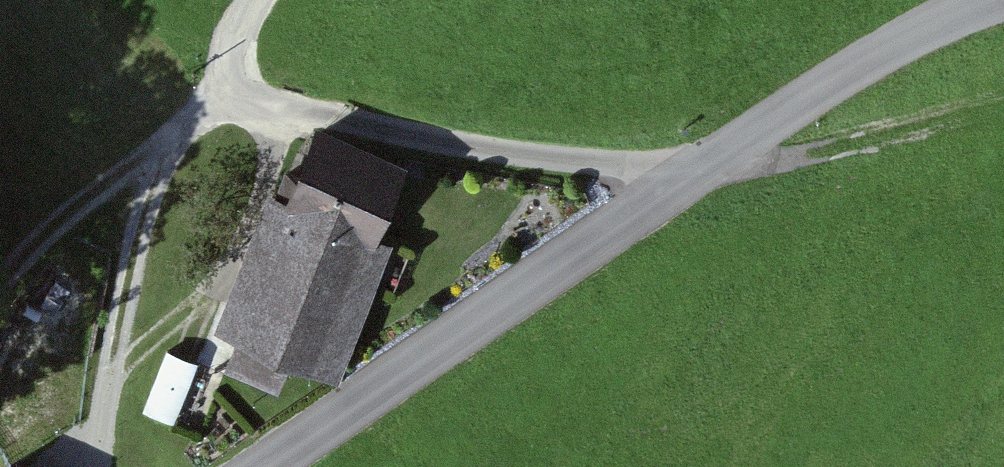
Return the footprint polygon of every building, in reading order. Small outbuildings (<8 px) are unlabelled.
[(392,159),(301,127),(277,197),(261,191),(213,327),(231,333),(219,367),(270,385),(280,357),(336,377),(385,238),(366,232),(392,159)] [(154,412),(184,420),(201,358),(171,349),(154,412)]
